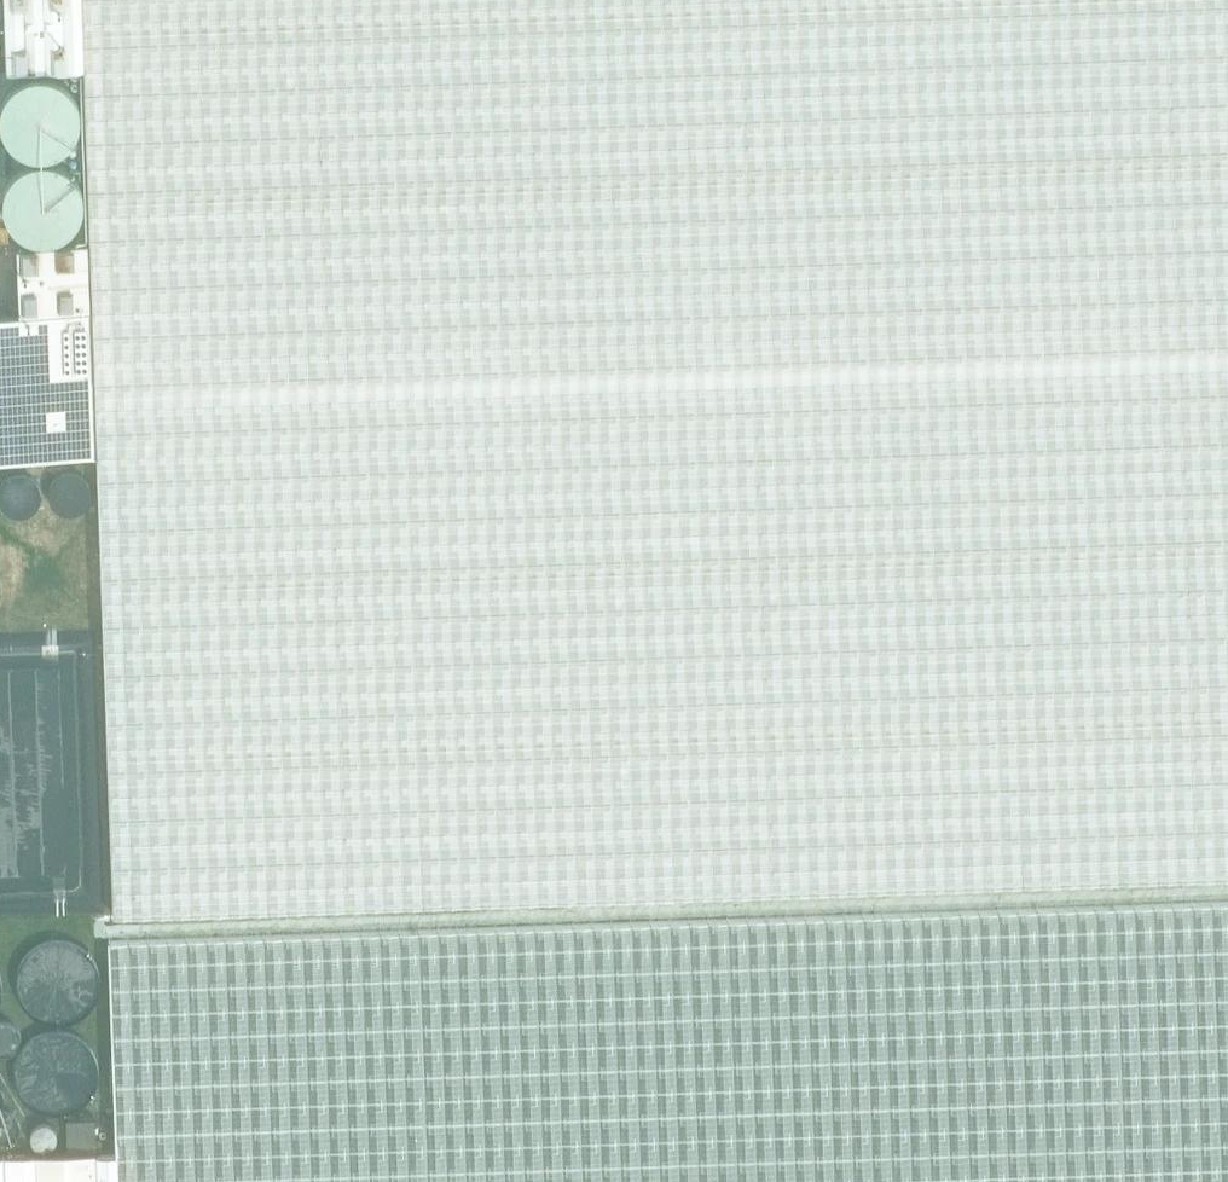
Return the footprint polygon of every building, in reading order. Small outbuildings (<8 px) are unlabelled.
[(98,456),(114,915),(1227,876),(1227,0),(5,0),(7,72),(84,69),(90,243),(18,246),(20,312),(0,313),(0,460),(98,456)] [(49,77),(41,76),(30,77),(21,80),(15,85),(9,91),(5,98),(2,105),(1,112),(2,126),(7,138),(14,145),(22,152),(31,155),(41,157),(49,156),(57,153),(65,148),(74,141),(80,131),(82,120),(81,106),(77,96),(69,86),(60,81),(49,77)] [(57,162),(46,160),(37,160),(31,163),(23,167),(17,171),(10,180),(5,190),(4,202),(7,215),(14,227),(22,234),(33,240),(43,241),(54,240),(66,235),(74,228),(81,217),(86,205),(84,193),(80,179),(72,170),(57,162)] [(91,497),(92,493),(91,489),(90,486),(89,483),(87,480),(84,477),(81,475),(78,473),(74,472),(71,472),(67,472),(63,473),(60,475),(57,477),(55,480),(52,483),(51,486),(50,489),(50,493),(50,497),(51,500),(52,504),(55,507),(57,509),(60,511),(63,513),(67,514),(71,514),(74,514),(78,513),(81,511),(84,509),(87,507),(89,504),(90,500),(91,497)] [(42,495),(41,492),(40,488),(39,485),(37,482),(34,479),(31,477),(28,475),(24,474),(21,474),(17,474),(13,475),(10,477),(7,479),(4,482),(2,485),(1,488),(0,491),(0,499),(1,502),(2,506),(4,509),(7,511),(10,513),(13,515),(17,516),(21,516),(24,516),(28,515),(31,513),(34,511),(37,509),(39,506),(40,502),(41,499),(42,495)] [(108,939),(114,1157),(4,1156),(0,1156),(0,1181),(1227,1181),(1227,899),(108,939)] [(17,1024),(40,1032),(44,1021),(21,1013),(17,1024)]
